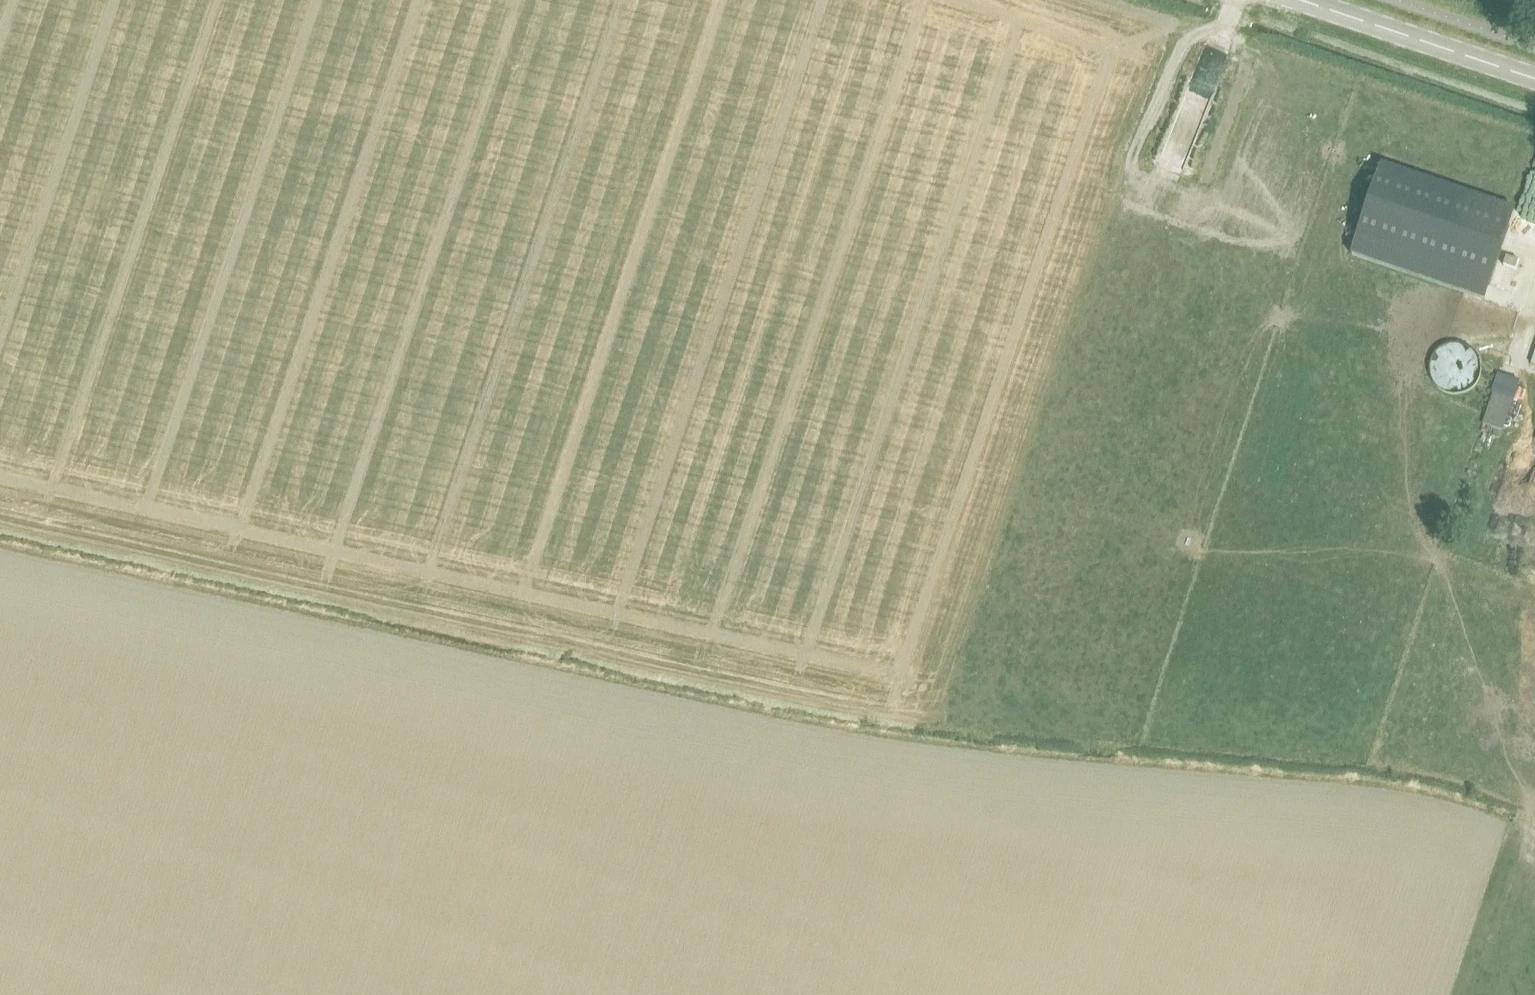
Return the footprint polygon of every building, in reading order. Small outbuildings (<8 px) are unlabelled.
[(1381,166),(1351,255),(1484,300),(1514,211),(1381,166)] [(1498,374),(1481,427),(1501,433),(1518,381),(1498,374)]
